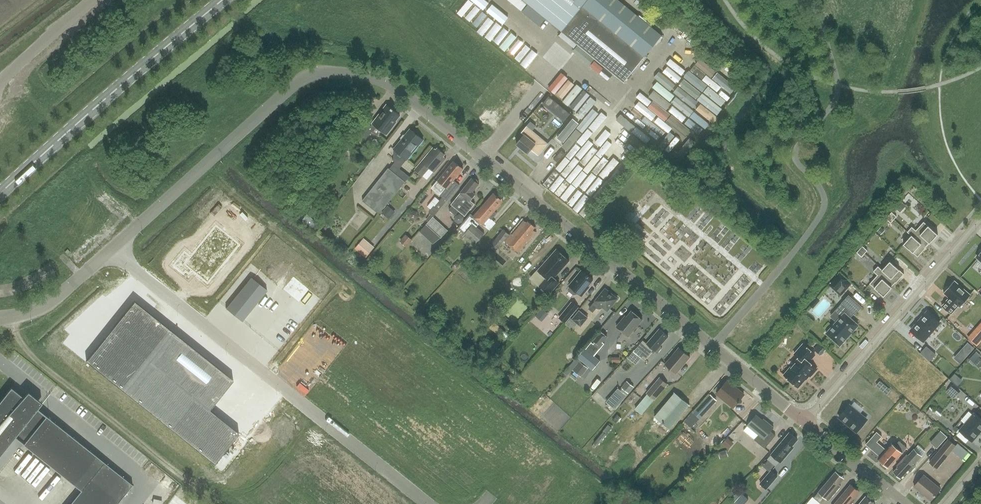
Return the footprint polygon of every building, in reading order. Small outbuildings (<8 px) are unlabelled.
[(480,4),(476,0),(466,0),(475,9),(480,4)] [(662,35),(619,0),(524,0),(624,82),(662,35)] [(496,26),(502,20),(484,4),(479,10),(496,26)] [(491,39),(520,58),(530,42),(501,24),(491,39)] [(526,68),(539,54),(533,48),(520,63),(526,68)] [(657,54),(644,73),(652,78),(664,59),(657,54)] [(563,70),(549,89),(564,100),(568,95),(575,100),(586,87),(563,70)] [(506,80),(500,86),(517,100),(522,94),(506,80)] [(670,103),(675,96),(660,84),(655,91),(670,103)] [(683,126),(702,140),(712,127),(696,115),(698,112),(709,121),(714,115),(706,109),(712,101),(691,86),(686,93),(701,104),(695,112),(678,98),(672,106),(689,119),(683,126)] [(582,108),(593,94),(588,90),(576,104),(582,108)] [(595,94),(580,114),(588,119),(603,99),(595,94)] [(632,147),(643,132),(651,138),(664,120),(628,94),(604,127),(632,147)] [(605,102),(589,119),(595,125),(611,108),(605,102)] [(393,124),(400,115),(387,105),(371,126),(366,122),(356,136),(363,142),(372,131),(377,134),(381,129),(387,134),(394,125),(393,124)] [(576,113),(561,131),(579,146),(594,128),(576,113)] [(526,127),(522,132),(524,134),(517,143),(529,153),(532,149),(539,155),(547,144),(526,127)] [(407,160),(423,140),(410,129),(394,149),(401,155),(390,169),(389,168),(362,200),(379,214),(410,176),(400,168),(407,160)] [(599,129),(581,149),(598,163),(615,143),(599,129)] [(435,172),(446,159),(444,157),(445,155),(438,149),(436,150),(433,148),(415,170),(423,176),(430,168),(435,172)] [(603,163),(606,171),(616,167),(611,154),(604,157),(605,160),(608,159),(609,161),(603,163)] [(448,200),(459,185),(454,181),(463,169),(454,161),(432,187),(436,190),(436,191),(439,194),(440,194),(443,196),(448,200)] [(473,179),(472,178),(451,204),(453,206),(449,210),(456,215),(459,211),(465,216),(475,204),(471,200),(476,194),(473,192),(480,184),(478,183),(478,181),(476,179),(473,179)] [(494,193),(473,216),(471,214),(458,228),(476,244),(485,234),(477,227),(481,222),(484,225),(490,217),(492,219),(497,213),(496,211),(504,201),(494,193)] [(434,216),(448,200),(443,196),(435,206),(434,205),(430,211),(430,213),(434,216)] [(900,211),(904,206),(901,203),(896,208),(900,211)] [(389,219),(394,212),(387,206),(381,213),(389,219)] [(448,230),(432,217),(419,232),(433,244),(440,238),(441,238),(448,230)] [(519,252),(536,232),(533,229),(535,227),(528,221),(527,223),(524,221),(511,236),(504,230),(495,240),(490,236),(482,245),(488,249),(491,245),(497,249),(505,241),(519,252)] [(910,229),(927,246),(930,243),(930,244),(938,234),(924,222),(916,230),(912,227),(910,229)] [(185,252),(173,266),(184,275),(186,273),(189,275),(192,271),(208,284),(239,245),(216,226),(191,257),(185,252)] [(926,247),(927,246),(910,229),(908,232),(912,236),(904,244),(918,257),(926,248),(926,247)] [(407,247),(413,240),(406,234),(400,241),(407,247)] [(354,249),(365,258),(373,247),(362,238),(354,249)] [(570,261),(557,249),(538,270),(547,278),(540,286),(549,294),(560,283),(554,278),(570,261)] [(526,259),(524,262),(528,267),(536,260),(532,256),(527,260),(526,259)] [(876,269),(894,285),(896,283),(904,274),(890,261),(883,270),(879,266),(876,269)] [(967,280),(970,276),(961,268),(957,272),(967,280)] [(892,287),(894,285),(876,269),(874,271),(878,275),(870,284),(884,296),(892,287)] [(588,275),(582,270),(570,286),(569,288),(569,291),(574,294),(577,294),(578,292),(582,296),(590,287),(588,286),(594,280),(589,276),(590,276),(588,275)] [(249,276),(223,307),(238,320),(264,289),(249,276)] [(972,300),(956,285),(945,297),(951,302),(944,310),(953,318),(960,310),(962,312),(972,300)] [(606,289),(590,309),(593,312),(597,308),(598,309),(600,309),(603,308),(604,307),(608,311),(617,299),(606,289)] [(130,298),(81,357),(208,460),(233,429),(204,406),(227,376),(130,298)] [(843,316),(825,337),(839,349),(857,328),(850,322),(853,317),(854,318),(860,310),(847,299),(841,307),(848,312),(844,317),(843,316)] [(565,324),(579,308),(573,303),(559,318),(565,324)] [(581,327),(589,318),(580,311),(572,320),(581,327)] [(626,316),(617,326),(629,337),(634,331),(635,331),(638,328),(637,327),(643,320),(632,311),(627,317),(626,316)] [(928,311),(911,330),(924,341),(940,322),(928,311)] [(963,313),(954,323),(968,335),(976,325),(963,313)] [(510,336),(502,329),(498,334),(505,341),(510,336)] [(660,346),(669,336),(660,329),(647,344),(643,340),(634,351),(645,361),(654,350),(659,353),(663,348),(660,346)] [(600,347),(607,338),(601,332),(594,341),(600,347)] [(601,361),(595,355),(600,349),(592,342),(586,349),(585,348),(578,357),(593,370),(601,361)] [(974,349),(968,343),(961,351),(967,356),(974,349)] [(784,375),(798,387),(809,375),(810,376),(817,369),(809,362),(815,354),(804,344),(795,354),(799,358),(784,375)] [(927,347),(921,353),(930,361),(936,355),(927,347)] [(679,348),(665,364),(676,374),(690,357),(679,348)] [(589,368),(580,361),(573,370),(582,377),(589,368)] [(642,415),(654,400),(668,385),(660,378),(646,393),(647,394),(635,409),(642,415)] [(734,407),(744,394),(728,381),(718,394),(734,407)] [(622,388),(629,393),(634,387),(627,382),(622,388)] [(618,387),(607,400),(616,408),(627,394),(618,387)] [(27,392),(22,397),(11,388),(0,402),(0,456),(15,437),(82,491),(72,503),(117,503),(133,485),(39,410),(43,405),(27,392)] [(669,429),(679,417),(689,405),(675,392),(655,417),(669,429)] [(691,428),(717,400),(710,394),(694,412),(692,411),(684,421),(691,428)] [(839,417),(857,432),(867,419),(850,405),(839,417)] [(974,413),(960,430),(972,440),(980,430),(980,419),(974,413)] [(762,420),(756,415),(747,425),(748,426),(744,431),(755,439),(754,440),(765,449),(776,436),(770,431),(774,427),(763,419),(762,420)] [(938,448),(947,437),(941,431),(931,442),(938,448)] [(607,435),(603,432),(594,443),(598,446),(607,435)] [(895,461),(907,448),(899,441),(895,446),(892,444),(886,450),(877,442),(882,436),(877,432),(866,444),(881,457),(879,459),(888,467),(894,461),(895,461)] [(767,459),(776,467),(781,462),(791,450),(790,448),(798,439),(790,433),(772,454),(767,459)] [(727,447),(732,442),(728,438),(723,444),(727,447)] [(957,446),(949,439),(929,462),(938,469),(957,446)] [(914,464),(922,456),(914,449),(909,455),(907,454),(897,465),(899,467),(894,472),(901,478),(908,470),(911,472),(916,466),(914,464)] [(778,475),(772,470),(761,483),(767,488),(778,475)] [(820,503),(825,498),(829,501),(841,486),(839,485),(844,479),(836,472),(819,492),(814,498),(820,503)] [(931,501),(941,489),(924,474),(914,486),(931,501)] [(854,501),(853,499),(860,491),(851,484),(835,503),(852,503),(854,501)] [(733,503),(735,503),(744,503),(748,499),(741,494),(733,503)]
